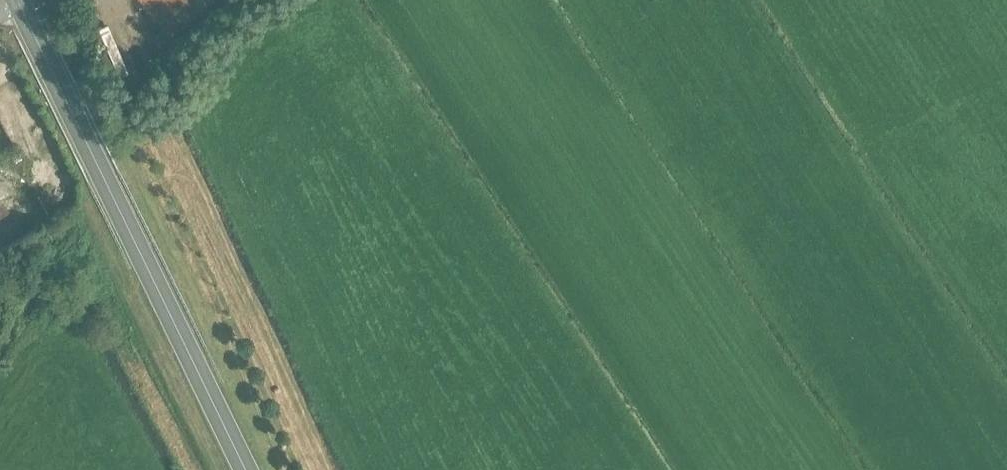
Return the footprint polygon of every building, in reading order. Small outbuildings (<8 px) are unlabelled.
[(219,0),(155,0),(152,3),(180,35),(219,0)]
